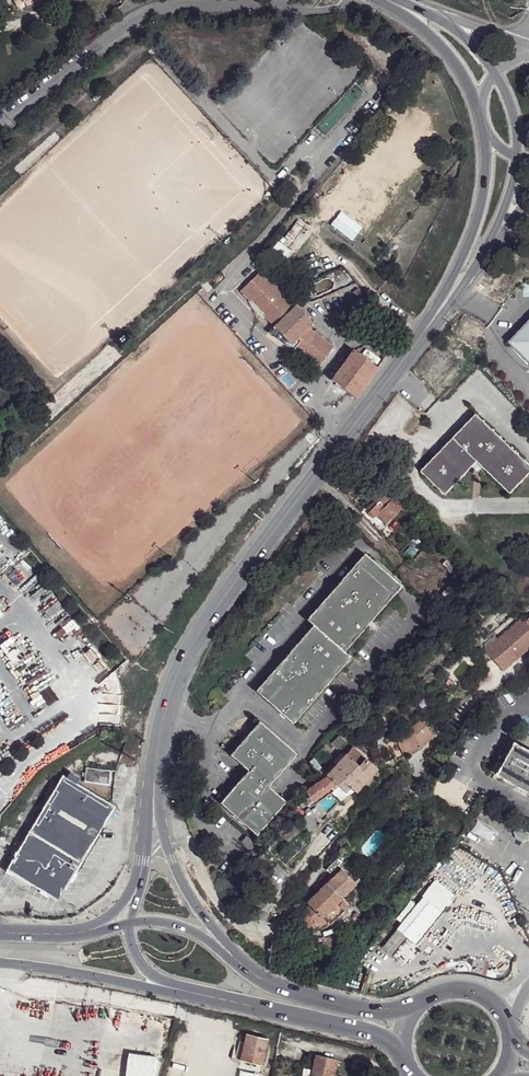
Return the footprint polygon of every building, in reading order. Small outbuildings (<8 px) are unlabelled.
[(21,176),(60,140),(54,133),(14,168),(21,176)] [(370,133),(363,142),(367,145),(375,137),(370,133)] [(291,233),(297,236),(300,231),(295,227),(291,233)] [(395,243),(378,263),(383,267),(399,248),(395,243)] [(392,265),(387,270),(393,275),(397,269),(392,265)] [(264,271),(242,292),(253,303),(254,301),(268,315),(266,317),(276,328),(293,346),(311,329),(315,325),(289,297),(273,281),(264,271)] [(277,281),(273,281),(289,297),(288,293),(287,291),(282,285),(279,283),(277,281)] [(268,315),(254,301),(251,304),(255,311),(257,313),(262,317),(265,318),(266,317),(268,315)] [(510,344),(528,362),(528,324),(510,344)] [(293,346),(276,328),(270,333),(292,348),(303,356),(319,334),(311,329),(293,346)] [(319,334),(303,356),(314,364),(320,368),(336,347),(319,334)] [(348,392),(355,398),(374,372),(350,354),(335,375),(331,380),(348,392)] [(475,416),(420,474),(444,498),(470,470),(476,465),(481,470),(509,496),(528,475),(528,468),(475,416)] [(476,465),(470,470),(476,476),(481,470),(476,465)] [(354,478),(360,480),(367,474),(362,470),(354,478)] [(376,478),(370,471),(367,474),(360,480),(366,487),(376,478)] [(406,479),(398,471),(392,478),(399,486),(406,479)] [(383,485),(372,496),(377,502),(383,508),(395,497),(383,485)] [(379,513),(387,521),(401,508),(403,506),(395,497),(383,508),(379,513)] [(379,513),(383,508),(377,502),(369,511),(374,517),(379,513)] [(402,587),(365,554),(307,621),(314,626),(256,693),(293,726),(351,658),(345,653),(402,587)] [(493,609),(482,597),(476,602),(480,607),(486,615),(493,609)] [(487,616),(486,615),(480,607),(475,611),(483,620),(487,616)] [(528,649),(528,627),(525,623),(522,620),(498,641),(488,650),(486,651),(504,671),(528,649)] [(495,637),(485,646),(488,650),(498,641),(495,637)] [(440,657),(449,648),(444,643),(435,652),(440,657)] [(423,732),(427,740),(432,736),(420,720),(411,727),(413,731),(417,729),(423,732)] [(298,754),(260,722),(231,756),(249,772),(221,804),(258,837),(288,803),(270,787),(298,754)] [(413,731),(420,747),(427,740),(423,732),(417,729),(413,731)] [(413,731),(398,738),(401,745),(406,755),(420,748),(420,747),(413,731)] [(391,750),(395,761),(399,759),(406,756),(406,755),(401,745),(391,750)] [(514,745),(495,776),(528,796),(528,754),(514,745)] [(313,787),(306,792),(309,796),(315,803),(327,793),(328,794),(332,790),(335,793),(339,787),(347,793),(351,788),(356,792),(377,769),(353,747),(345,757),(338,764),(328,776),(322,780),(313,787)] [(334,761),(338,764),(345,757),(341,753),(334,761)] [(309,763),(322,780),(328,776),(313,759),(309,763)] [(500,765),(495,761),(491,768),(496,771),(500,765)] [(110,772),(85,769),(85,773),(84,778),(83,783),(109,786),(110,772)] [(64,779),(61,777),(5,873),(57,904),(114,808),(73,784),(76,779),(68,773),(64,779)] [(419,782),(401,780),(400,794),(417,796),(419,782)] [(297,816),(300,820),(306,815),(312,810),(309,806),(297,816)] [(300,820),(298,821),(309,833),(317,826),(306,815),(300,820)] [(438,821),(433,818),(430,825),(435,828),(438,821)] [(475,820),(471,832),(490,838),(494,827),(475,820)] [(256,846),(247,838),(243,843),(251,851),(256,846)] [(342,870),(327,884),(341,899),(356,885),(342,870)] [(300,918),(298,920),(307,930),(311,926),(314,929),(317,926),(319,929),(326,922),(321,918),(341,899),(327,884),(307,904),(306,904),(310,908),(300,918)] [(442,913),(423,897),(383,948),(393,956),(407,938),(416,945),(442,913)] [(349,907),(344,902),(340,906),(345,912),(349,907)] [(331,939),(306,941),(306,943),(307,952),(332,949),(331,939)] [(307,960),(280,963),(281,970),(281,973),(293,972),(308,970),(307,960)] [(267,1040),(247,1035),(240,1062),(260,1067),(267,1040)] [(317,1055),(311,1075),(332,1075),(337,1061),(317,1055)]
